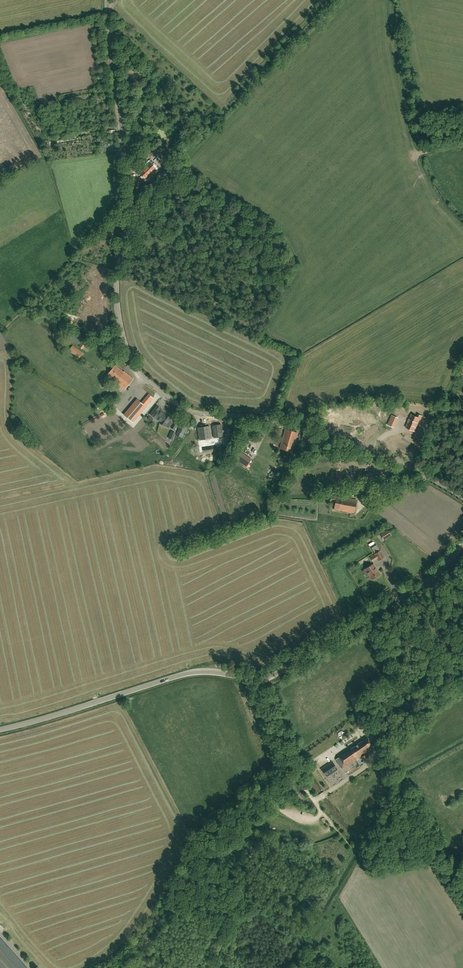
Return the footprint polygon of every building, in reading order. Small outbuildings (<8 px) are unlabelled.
[(146,157),(141,153),(145,149),(140,145),(137,149),(136,148),(132,152),(137,158),(135,160),(139,164),(146,157)] [(138,172),(146,180),(160,166),(153,159),(150,162),(149,161),(138,172)] [(67,336),(79,344),(84,338),(72,330),(67,336)] [(79,359),(83,353),(72,345),(68,351),(79,359)] [(113,380),(125,389),(133,379),(124,371),(124,372),(115,365),(108,375),(114,379),(113,380)] [(146,407),(141,403),(138,400),(124,415),(133,422),(146,407)] [(161,417),(163,413),(159,410),(157,412),(154,410),(150,415),(156,419),(156,420),(158,422),(159,421),(160,422),(163,418),(161,417)] [(165,414),(163,413),(161,417),(163,418),(160,422),(161,424),(161,425),(163,426),(164,426),(165,426),(168,428),(172,422),(169,420),(171,418),(165,414)] [(388,425),(393,427),(395,423),(397,418),(392,415),(389,421),(388,425)] [(422,417),(418,415),(417,418),(411,415),(405,427),(409,429),(411,430),(415,431),(416,428),(418,424),(419,422),(420,422),(422,417)] [(181,422),(175,435),(182,438),(184,434),(188,425),(181,422)] [(214,438),(223,436),(221,424),(212,426),(214,438)] [(211,438),(209,426),(198,428),(199,440),(211,438)] [(230,447),(234,429),(226,428),(223,445),(230,447)] [(291,452),(297,433),(286,429),(280,449),(291,452)] [(251,459),(239,451),(234,458),(246,467),(251,459)] [(365,483),(373,481),(371,472),(363,474),(365,483)] [(342,500),(342,497),(331,496),(330,500),(336,501),(334,509),(339,510),(340,507),(341,507),(342,503),(343,503),(343,501),(342,500)] [(340,507),(339,510),(354,513),(356,500),(342,497),(342,500),(343,501),(343,503),(342,503),(341,507),(340,507)] [(391,535),(390,533),(388,530),(381,534),(384,539),(391,535)] [(380,550),(374,554),(379,560),(384,557),(380,550)] [(380,574),(373,564),(365,569),(371,580),(380,574)] [(342,769),(374,747),(368,737),(338,757),(338,758),(335,760),(342,769)] [(364,763),(369,759),(366,754),(361,757),(364,763)] [(327,776),(337,769),(332,762),(322,769),(327,776)] [(0,939),(0,967),(26,967),(0,939)]
